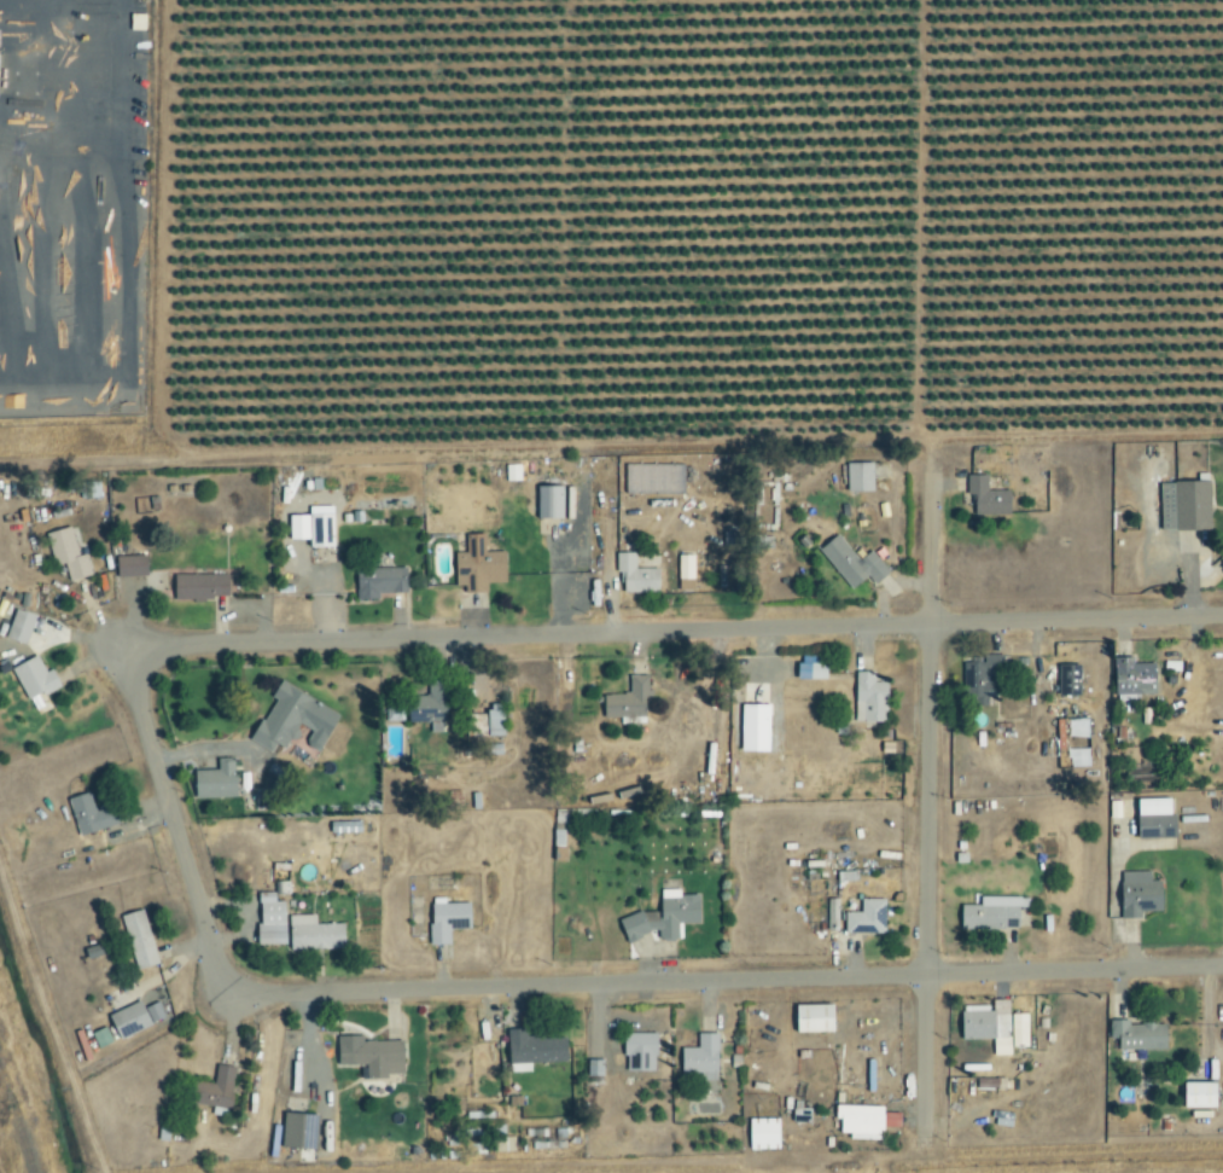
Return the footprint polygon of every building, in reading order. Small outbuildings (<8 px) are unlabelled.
[(845,462),(846,492),(872,491),(871,462),(845,462)] [(682,463),(623,464),(624,494),(682,493),(682,463)] [(1007,490),(986,491),(985,474),(964,475),(964,500),(971,500),(971,515),(1007,514),(1007,490)] [(98,481),(78,482),(79,499),(98,498),(98,481)] [(1207,481),(1157,482),(1159,531),(1208,530),(1207,481)] [(561,486),(535,486),(535,518),(561,518),(561,486)] [(286,515),(287,540),(307,540),(307,547),(332,546),(331,514),(286,515)] [(53,566),(63,564),(68,581),(90,576),(84,554),(76,556),(69,527),(44,533),(53,566)] [(483,534),(463,534),(464,552),(452,553),(453,585),(462,585),(462,593),(485,592),(485,584),(503,583),(503,551),(483,552),(483,534)] [(817,548),(849,590),(875,570),(880,576),(885,572),(864,543),(851,553),(836,534),(817,548)] [(617,593),(657,592),(656,568),(633,568),(633,552),(616,552),(617,593)] [(692,578),(691,555),(676,555),(677,578),(692,578)] [(405,592),(405,568),(353,569),(354,600),(377,599),(376,593),(405,592)] [(171,598),(226,599),(227,575),(172,574),(171,598)] [(33,615),(13,609),(5,639),(25,644),(33,615)] [(27,702),(58,686),(49,669),(44,672),(35,655),(9,668),(27,702)] [(996,675),(995,655),(981,655),(982,662),(962,663),(962,697),(974,697),(974,706),(992,706),(991,682),(985,682),(985,675),(996,675)] [(1113,699),(1154,698),(1152,663),(1131,664),(1131,657),(1111,657),(1113,699)] [(824,663),(794,663),(794,679),(824,680),(824,663)] [(1056,695),(1078,696),(1078,664),(1057,664),(1056,695)] [(885,683),(872,682),(872,672),(854,672),(853,722),(885,722),(885,683)] [(646,676),(627,676),(627,694),(602,694),(602,721),(643,721),(643,697),(646,697),(646,676)] [(406,724),(427,724),(427,733),(443,733),(444,682),(426,681),(426,696),(406,696),(406,724)] [(336,713),(277,682),(269,697),(271,698),(249,741),(274,755),(292,722),(310,731),(303,744),(316,751),(336,713)] [(385,722),(402,721),(401,701),(384,701),(385,722)] [(738,751),(766,752),(767,704),(739,704),(738,751)] [(500,712),(466,713),(466,738),(501,737),(500,712)] [(232,759),(215,759),(216,770),(191,770),(191,798),(233,797),(232,759)] [(1154,783),(1154,766),(1138,766),(1138,769),(1126,769),(1127,783),(1154,783)] [(586,787),(587,803),(633,798),(631,782),(586,787)] [(77,836),(117,824),(112,805),(93,811),(87,792),(66,798),(77,836)] [(1135,799),(1136,839),(1174,838),(1174,814),(1169,814),(1168,799),(1135,799)] [(1120,918),(1138,918),(1138,912),(1160,911),(1159,880),(1149,880),(1149,871),(1118,872),(1120,918)] [(698,924),(698,895),(679,895),(677,889),(658,889),(658,912),(638,912),(617,920),(624,943),(656,931),(656,939),(676,939),(676,924),(698,924)] [(273,901),(273,893),(258,893),(259,944),(283,943),(283,901),(273,901)] [(958,929),(1016,930),(1017,907),(1026,907),(1027,897),(978,896),(978,905),(958,905),(958,929)] [(843,932),(883,933),(883,899),(860,898),(860,912),(843,912),(843,932)] [(837,899),(826,899),(826,932),(836,932),(837,899)] [(427,904),(429,945),(448,944),(448,929),(468,929),(468,903),(427,904)] [(120,916),(135,970),(157,964),(142,909),(120,916)] [(342,924),(314,924),(314,915),(287,916),(287,950),(342,949),(342,924)] [(1009,1056),(1007,1000),(989,1001),(989,1005),(959,1006),(960,1040),(992,1039),(993,1056),(1009,1056)] [(156,1002),(141,1008),(138,1001),(105,1016),(115,1040),(163,1019),(156,1002)] [(793,1006),(794,1033),(830,1032),(829,1005),(793,1006)] [(1011,1048),(1027,1047),(1026,1013),(1010,1014),(1011,1048)] [(1164,1023),(1127,1024),(1127,1019),(1108,1020),(1108,1039),(1116,1039),(1116,1050),(1164,1050),(1164,1023)] [(97,1049),(111,1042),(104,1027),(90,1034),(97,1049)] [(524,1029),(505,1030),(506,1072),(530,1072),(530,1062),(564,1062),(564,1037),(524,1038),(524,1029)] [(625,1070),(653,1071),(654,1033),(621,1032),(621,1057),(625,1057),(625,1070)] [(699,1073),(699,1081),(716,1080),(716,1033),(696,1033),(696,1048),(679,1048),(679,1073),(699,1073)] [(335,1065),(365,1065),(366,1080),(386,1079),(386,1074),(401,1074),(400,1041),(360,1041),(360,1036),(335,1036),(335,1065)] [(234,1067),(215,1064),(212,1083),(192,1080),(188,1103),(227,1109),(234,1067)] [(1213,1083),(1181,1083),(1180,1107),(1212,1108),(1213,1083)] [(898,1127),(898,1113),(881,1113),(881,1106),(833,1105),(833,1120),(837,1120),(837,1134),(880,1135),(880,1127),(898,1127)] [(464,1112),(465,1137),(504,1135),(503,1120),(492,1120),(492,1111),(464,1112)] [(1010,1128),(1012,1113),(992,1111),(990,1125),(1010,1128)] [(280,1148),(314,1150),(315,1115),(281,1113),(280,1148)] [(776,1119),(747,1119),(748,1151),(777,1150),(776,1119)]
